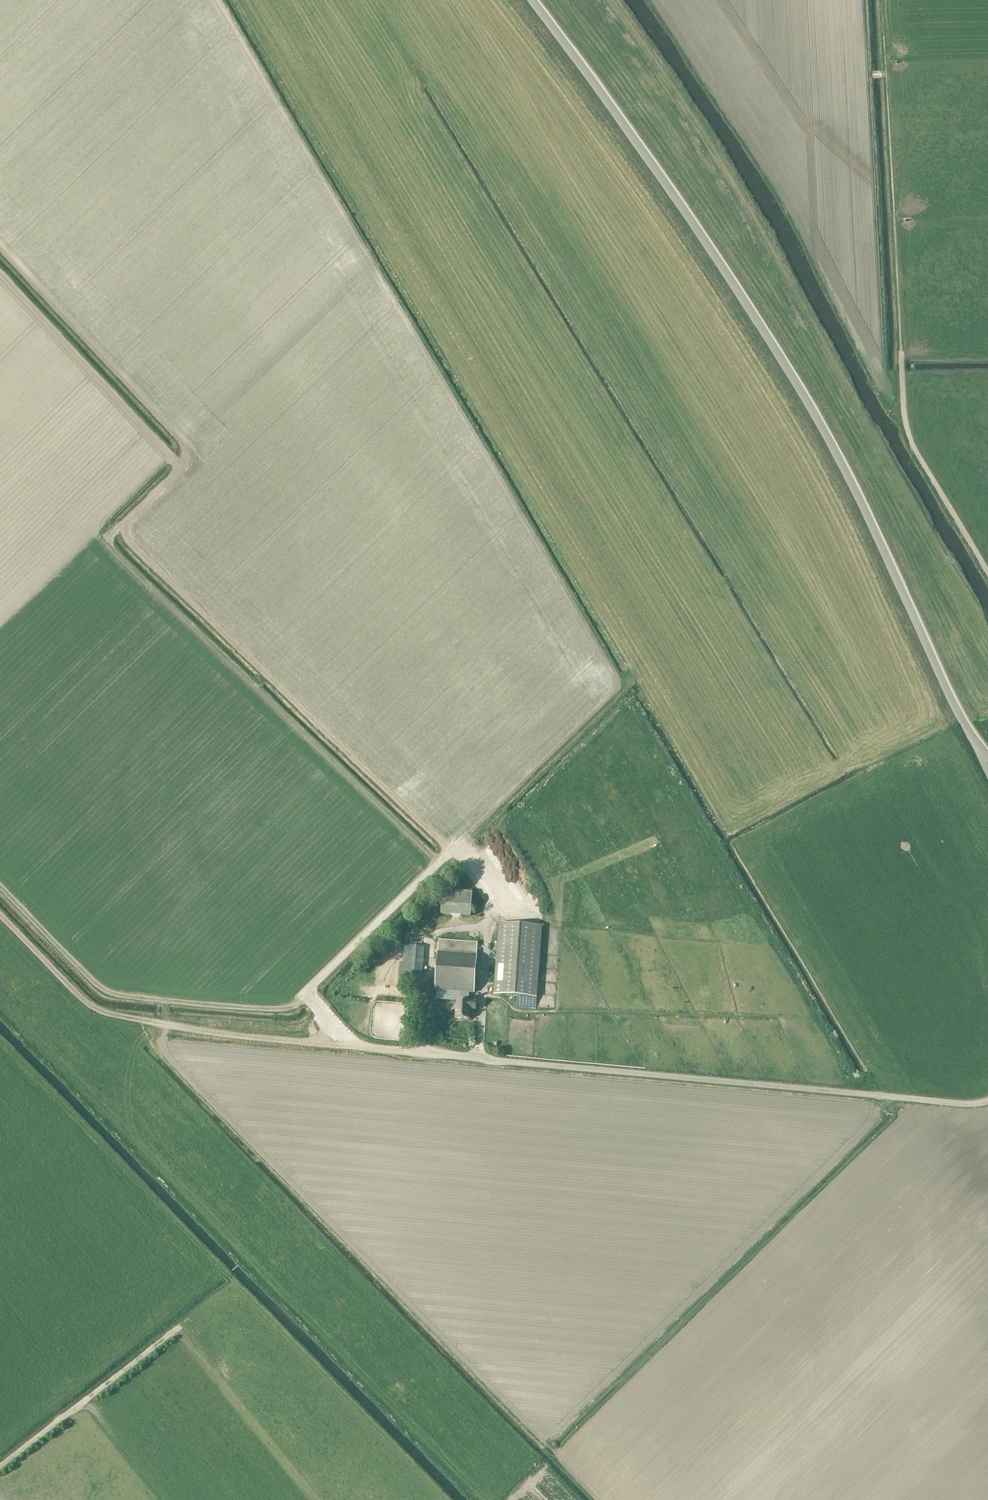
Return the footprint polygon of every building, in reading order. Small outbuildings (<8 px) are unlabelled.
[(495,837),(488,843),(496,851),(503,845),(495,837)] [(473,892),(444,890),(442,914),(471,917),(473,892)] [(499,924),(494,995),(537,998),(542,927),(499,924)] [(438,953),(437,953),(435,991),(460,993),(459,1001),(456,1001),(455,1019),(469,1020),(470,1002),(469,1002),(469,993),(474,993),(477,955),(476,955),(477,943),(439,941),(438,953)] [(424,947),(409,946),(408,952),(401,952),(399,977),(406,978),(422,979),(424,947)] [(392,951),(384,950),(383,961),(391,961),(392,951)] [(366,1015),(384,1016),(386,989),(372,988),(371,998),(367,997),(366,1015)]
